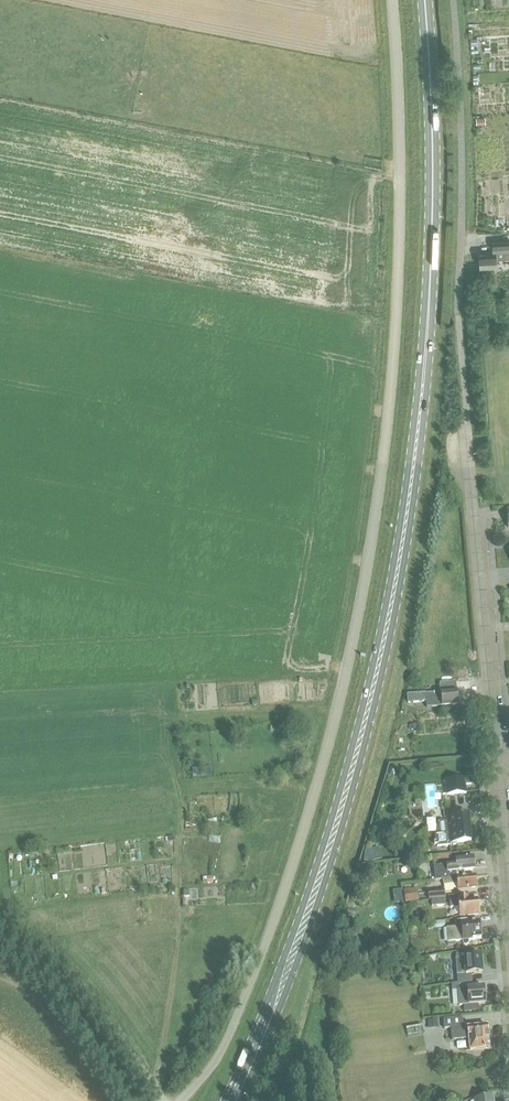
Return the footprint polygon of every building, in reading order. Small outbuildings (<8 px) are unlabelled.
[(479,254),(480,267),(497,265),(497,259),(508,258),(508,241),(492,242),(493,251),(487,251),(488,253),(479,254)] [(415,670),(411,676),(414,679),(419,674),(415,670)] [(457,692),(457,690),(456,682),(439,684),(440,693),(426,694),(408,695),(408,703),(426,702),(427,708),(442,706),(445,706),(458,705),(458,704),(459,702),(459,698),(457,697),(457,696),(457,692)] [(465,778),(445,780),(447,795),(466,793),(466,786),(465,781),(465,779),(465,778)] [(424,818),(441,817),(441,809),(424,810),(424,818)] [(469,815),(447,817),(448,821),(445,822),(445,821),(439,822),(438,824),(438,826),(438,830),(437,830),(437,831),(437,834),(436,834),(436,835),(435,835),(436,841),(434,841),(435,845),(438,845),(438,846),(437,846),(437,847),(451,846),(451,845),(450,844),(452,844),(453,845),(456,845),(457,843),(471,842),(470,827),(469,827),(468,822),(469,822),(469,815)] [(364,862),(370,863),(381,860),(378,849),(364,853),(364,862)] [(34,861),(48,859),(47,851),(32,854),(34,861)] [(435,882),(442,880),(464,877),(464,872),(474,871),(473,858),(456,860),(456,864),(453,865),(438,866),(434,867),(435,882)] [(357,873),(353,886),(361,888),(365,876),(357,873)] [(464,877),(442,880),(443,886),(457,884),(457,890),(476,888),(475,876),(464,877)] [(404,891),(406,904),(419,902),(417,889),(404,891)] [(402,890),(393,891),(394,904),(403,903),(402,890)] [(432,900),(445,898),(446,898),(445,891),(429,892),(429,900),(432,900)] [(445,898),(432,900),(432,907),(445,906),(445,898)] [(468,898),(450,900),(450,908),(459,907),(460,916),(478,914),(477,900),(468,901),(468,898)] [(455,921),(456,928),(447,929),(448,944),(462,942),(462,943),(463,944),(464,945),(465,945),(466,945),(467,945),(467,944),(468,944),(468,943),(468,941),(481,940),(479,922),(467,923),(467,920),(455,921)] [(455,959),(454,959),(456,975),(457,983),(472,982),(471,974),(482,973),(481,957),(469,958),(468,952),(455,955),(455,959)] [(472,982),(457,983),(457,990),(459,1006),(467,1005),(484,1004),(483,988),(472,989),(472,982)] [(488,1035),(490,1033),(489,1029),(487,1028),(487,1026),(467,1028),(468,1032),(464,1033),(462,1018),(443,1020),(444,1029),(450,1028),(452,1041),(468,1039),(470,1051),(489,1049),(488,1035)] [(425,1044),(442,1046),(443,1032),(426,1031),(425,1044)]
